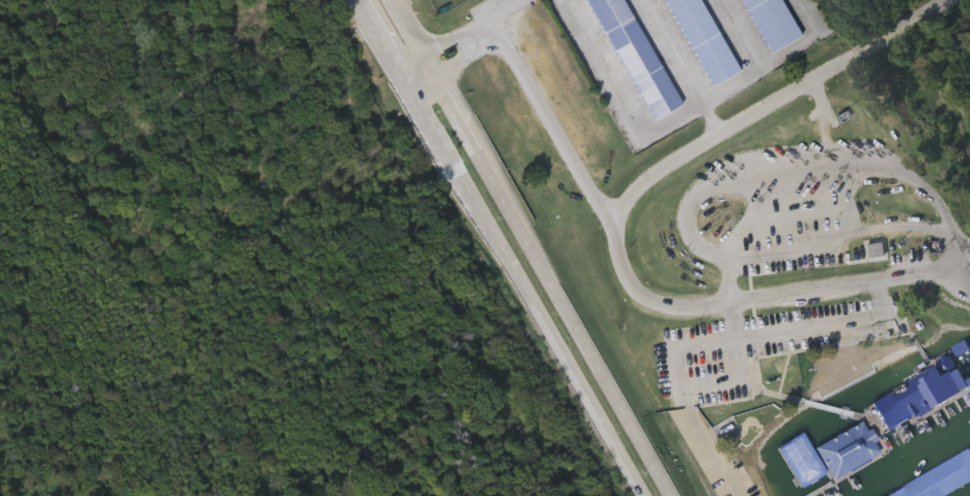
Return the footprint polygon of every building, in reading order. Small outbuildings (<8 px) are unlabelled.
[(653,117),(588,0),(624,0),(681,102),(653,117)] [(710,84),(665,0),(701,0),(738,70),(710,84)] [(769,51),(742,0),(780,0),(799,35),(769,51)] [(889,255),(888,242),(869,244),(870,256),(889,255)] [(875,404),(889,428),(891,432),(917,417),(920,421),(969,392),(956,374),(949,378),(941,366),(912,383),(916,390),(901,399),(897,392),(875,404)] [(866,421),(885,453),(838,480),(820,449),(866,421)] [(805,489),(830,474),(807,434),(780,450),(805,489)] [(894,495),(952,495),(969,487),(969,458),(894,495)]
